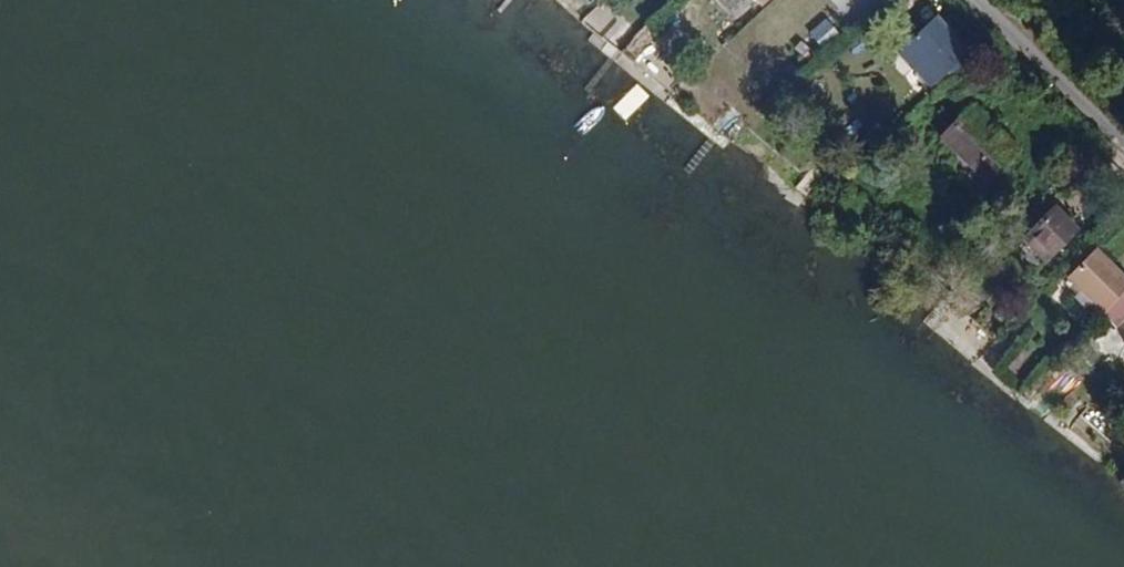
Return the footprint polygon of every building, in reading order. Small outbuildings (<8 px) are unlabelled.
[(829,18),(810,32),(821,46),(840,32),(829,18)] [(931,88),(968,53),(933,19),(897,53),(931,88)] [(985,183),(1016,150),(970,105),(938,137),(985,183)] [(1104,156),(1110,149),(1098,139),(1093,145),(1104,156)] [(1029,238),(1050,258),(1078,230),(1056,210),(1029,238)] [(1123,292),(1123,280),(1095,250),(1067,276),(1103,313),(1123,292)] [(1117,327),(1123,321),(1123,292),(1103,313),(1117,327)] [(1123,389),(1123,356),(1105,375),(1123,389)]
